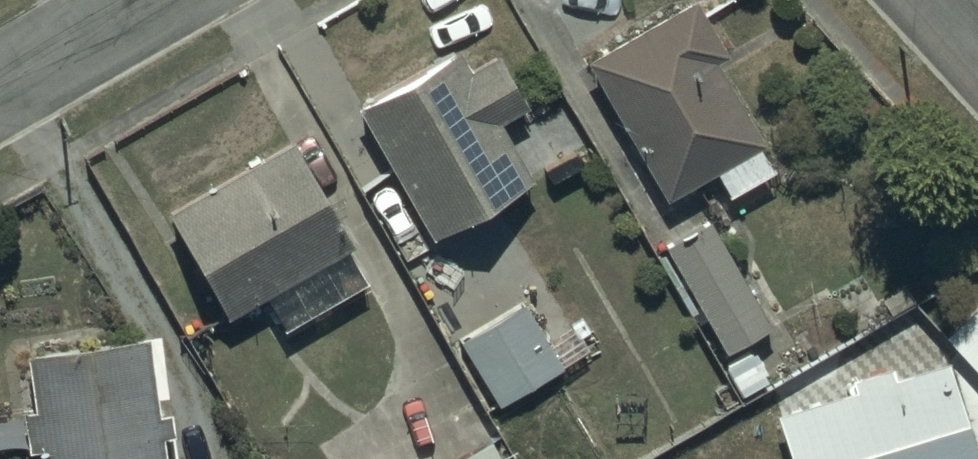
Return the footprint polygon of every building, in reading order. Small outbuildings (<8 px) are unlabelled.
[(581,52),(661,192),(711,164),(725,189),(770,164),(755,139),(760,136),(715,57),(724,52),(695,0),(672,0),(581,52)] [(450,36),(348,97),(428,230),(528,170),(496,116),(523,100),(492,49),(467,64),(450,36)] [(364,271),(285,134),(162,204),(221,307),(259,285),(280,320),(364,271)] [(766,318),(704,213),(659,240),(721,345),(766,318)] [(938,327),(977,370),(977,292),(938,327)] [(519,297),(456,336),(497,400),(560,361),(519,297)] [(38,443),(40,458),(161,458),(157,430),(169,428),(166,406),(154,408),(143,330),(24,345),(31,403),(21,405),(26,444),(38,443)] [(786,458),(973,458),(940,355),(886,371),(884,363),(848,374),(851,384),(770,409),(786,458)] [(488,434),(444,458),(502,458),(488,434)]
